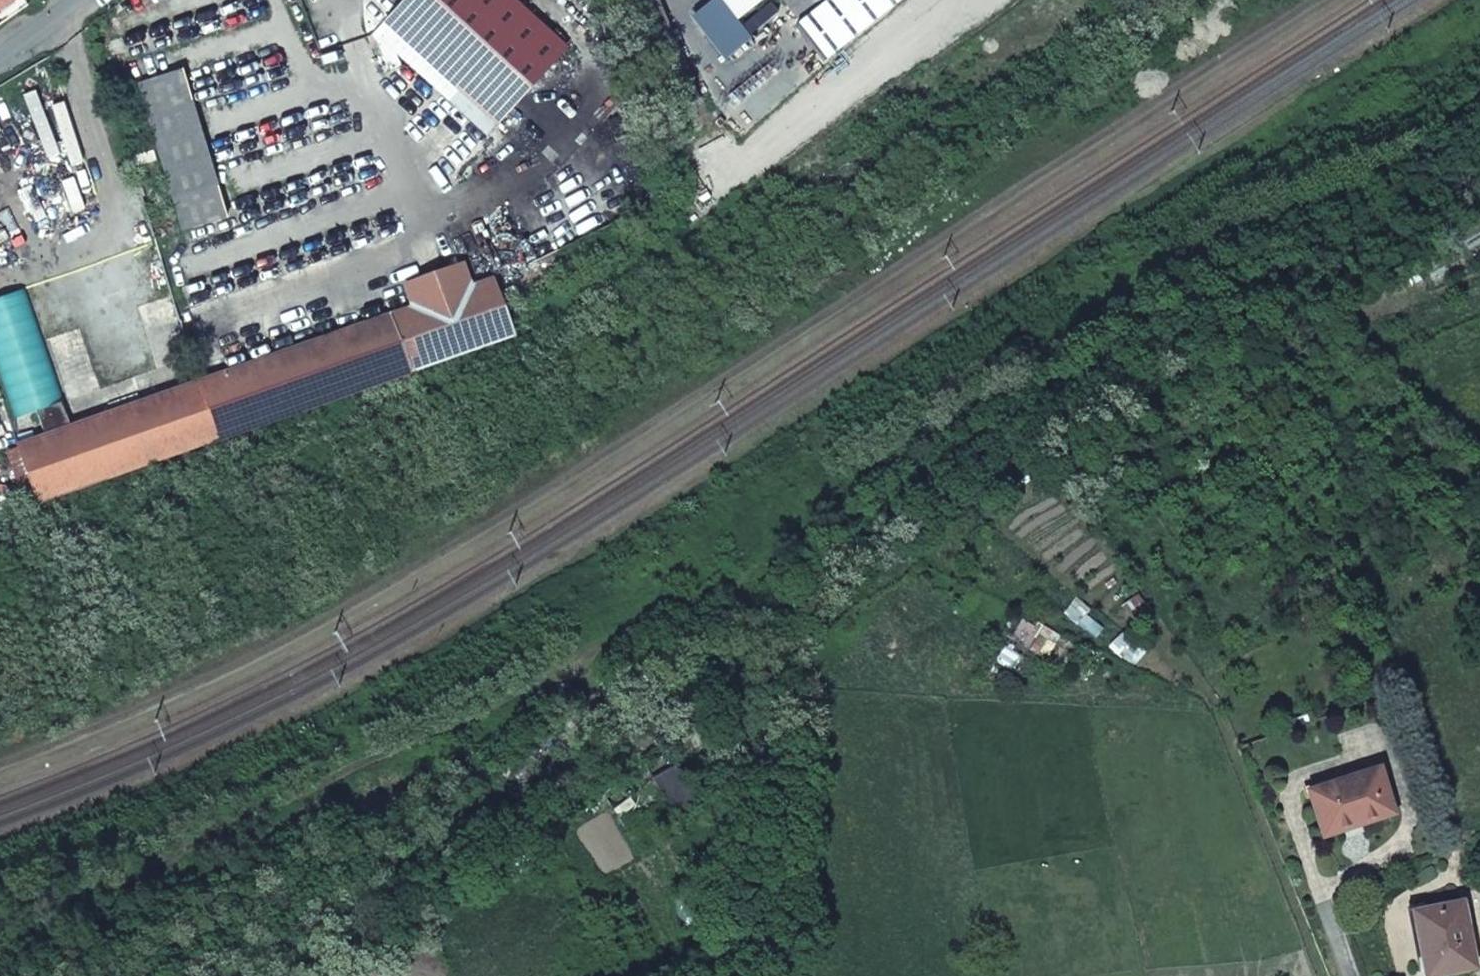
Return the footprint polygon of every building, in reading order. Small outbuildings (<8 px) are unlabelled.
[(18,0),(0,0),(0,12),(18,0)] [(518,0),(409,0),(389,24),(502,121),(568,44),(518,0)] [(744,11),(758,0),(735,0),(744,11)] [(819,0),(799,0),(807,10),(819,0)] [(228,216),(184,70),(139,84),(184,230),(228,216)] [(221,436),(514,330),(493,275),(472,283),(463,259),(405,278),(414,304),(201,381),(221,436)] [(21,446),(41,501),(221,436),(201,381),(133,405),(21,446)] [(1391,763),(1321,786),(1333,827),(1403,806),(1391,763)] [(1432,972),(1479,965),(1479,958),(1470,898),(1423,905),(1432,972)]
